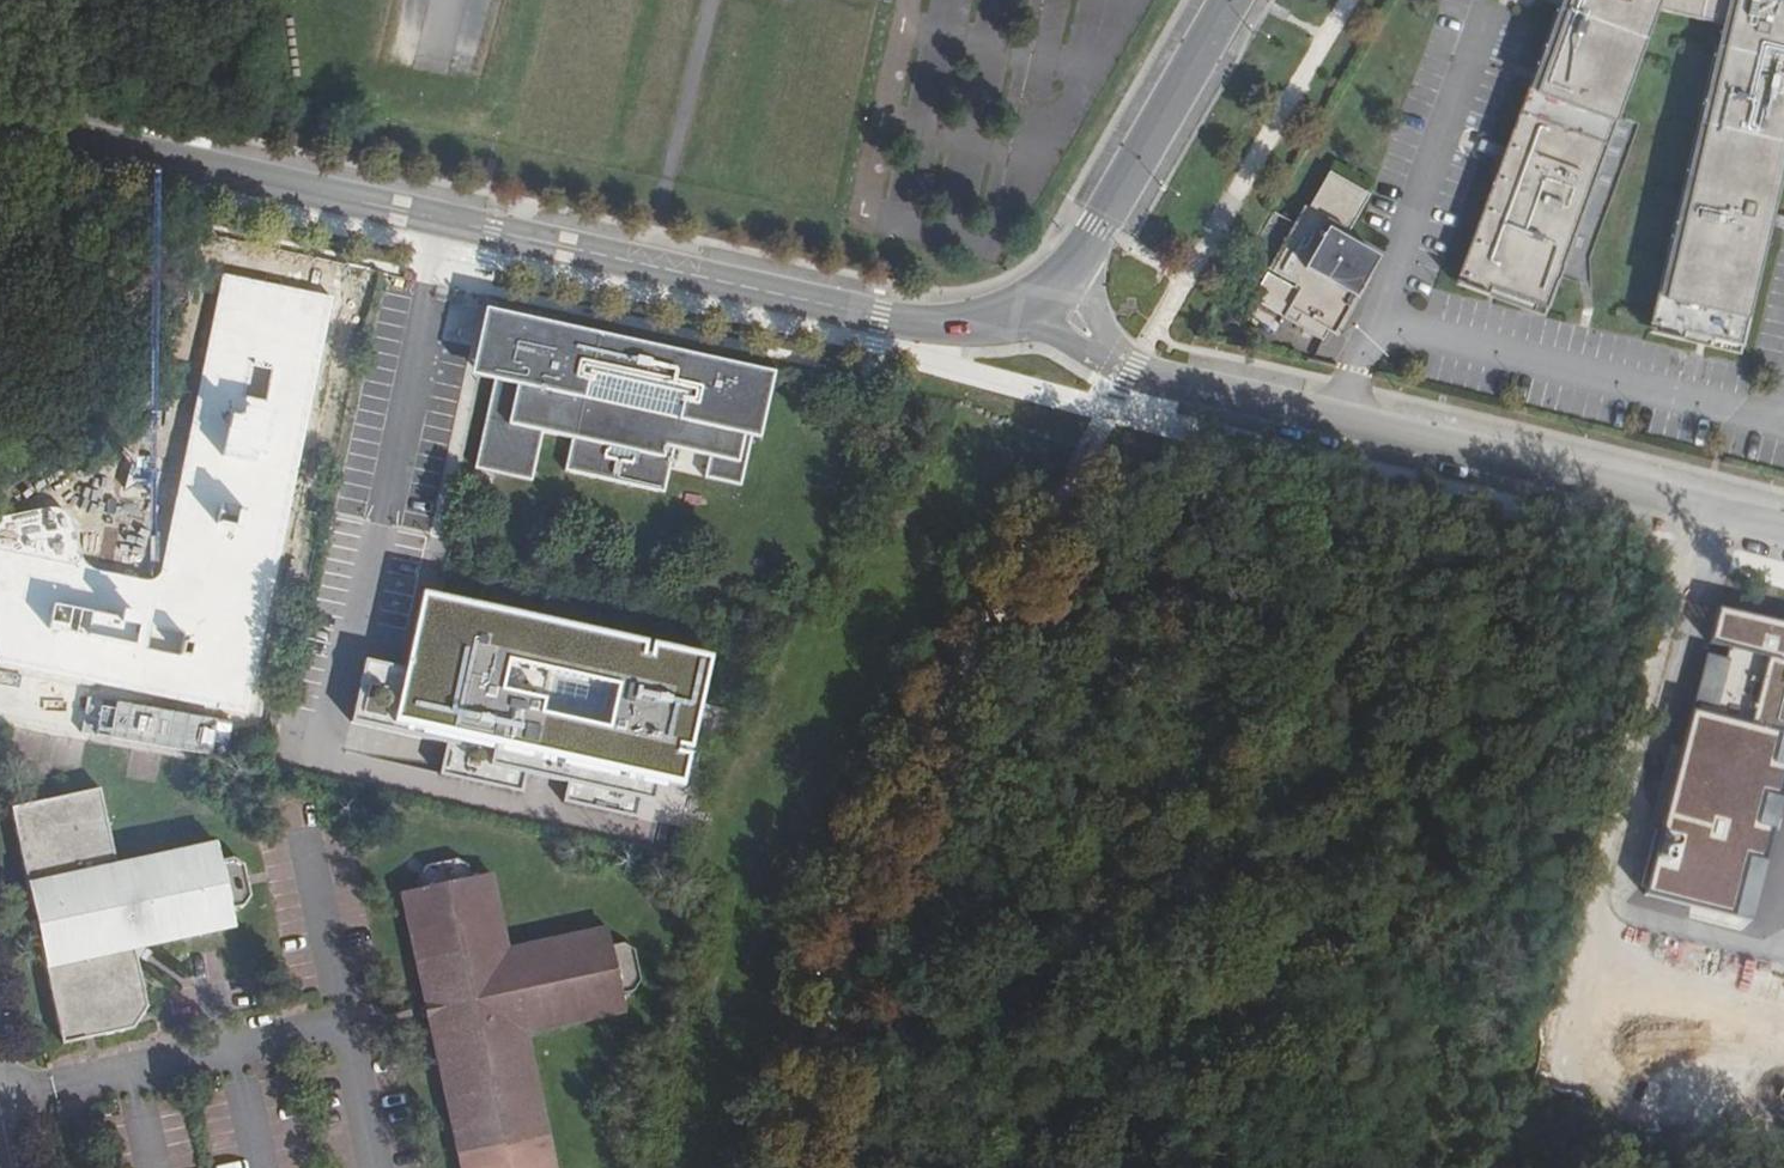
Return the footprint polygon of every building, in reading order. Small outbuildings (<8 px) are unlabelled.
[(1450,288),(1540,315),(1542,312),(1654,11),(1718,27),(1644,337),(1734,354),(1759,244),(1765,245),(1770,225),(1765,224),(1783,146),(1783,0),(1558,0),(1450,288)] [(1368,192),(1328,169),(1308,205),(1302,203),(1283,236),(1251,296),(1299,325),(1321,336),(1358,273),(1362,276),(1375,253),(1344,236),(1368,192)] [(223,273),(160,573),(153,580),(0,546),(0,664),(247,718),(333,296),(223,273)] [(500,384),(480,473),(533,485),(543,439),(581,447),(574,478),(661,497),(669,458),(705,466),(701,483),(741,492),(766,379),(487,317),(474,378),(482,380),(500,384)] [(441,600),(423,596),(406,670),(365,661),(352,719),(449,740),(445,758),(441,776),(521,793),(525,774),(567,783),(562,803),(635,819),(643,783),(684,792),(703,704),(713,659),(474,607),(441,600)] [(1625,906),(1732,935),(1783,746),(1783,635),(1706,613),(1625,906)] [(99,790),(16,810),(68,1044),(133,1030),(150,1016),(136,955),(240,931),(237,916),(247,907),(253,899),(257,894),(258,886),(256,878),(252,868),(248,862),(238,856),(231,853),(223,854),(219,836),(114,858),(99,790)] [(466,1162),(556,1141),(532,1031),(632,1007),(629,995),(644,989),(649,985),(653,979),(653,969),(652,963),(650,955),(647,949),(642,942),(632,937),(618,937),(614,923),(513,946),(497,868),(470,873),(467,857),(420,868),(424,884),(406,889),(430,1001),(466,1162)] [(556,1141),(466,1162),(467,1167),(561,1167),(556,1141)]
